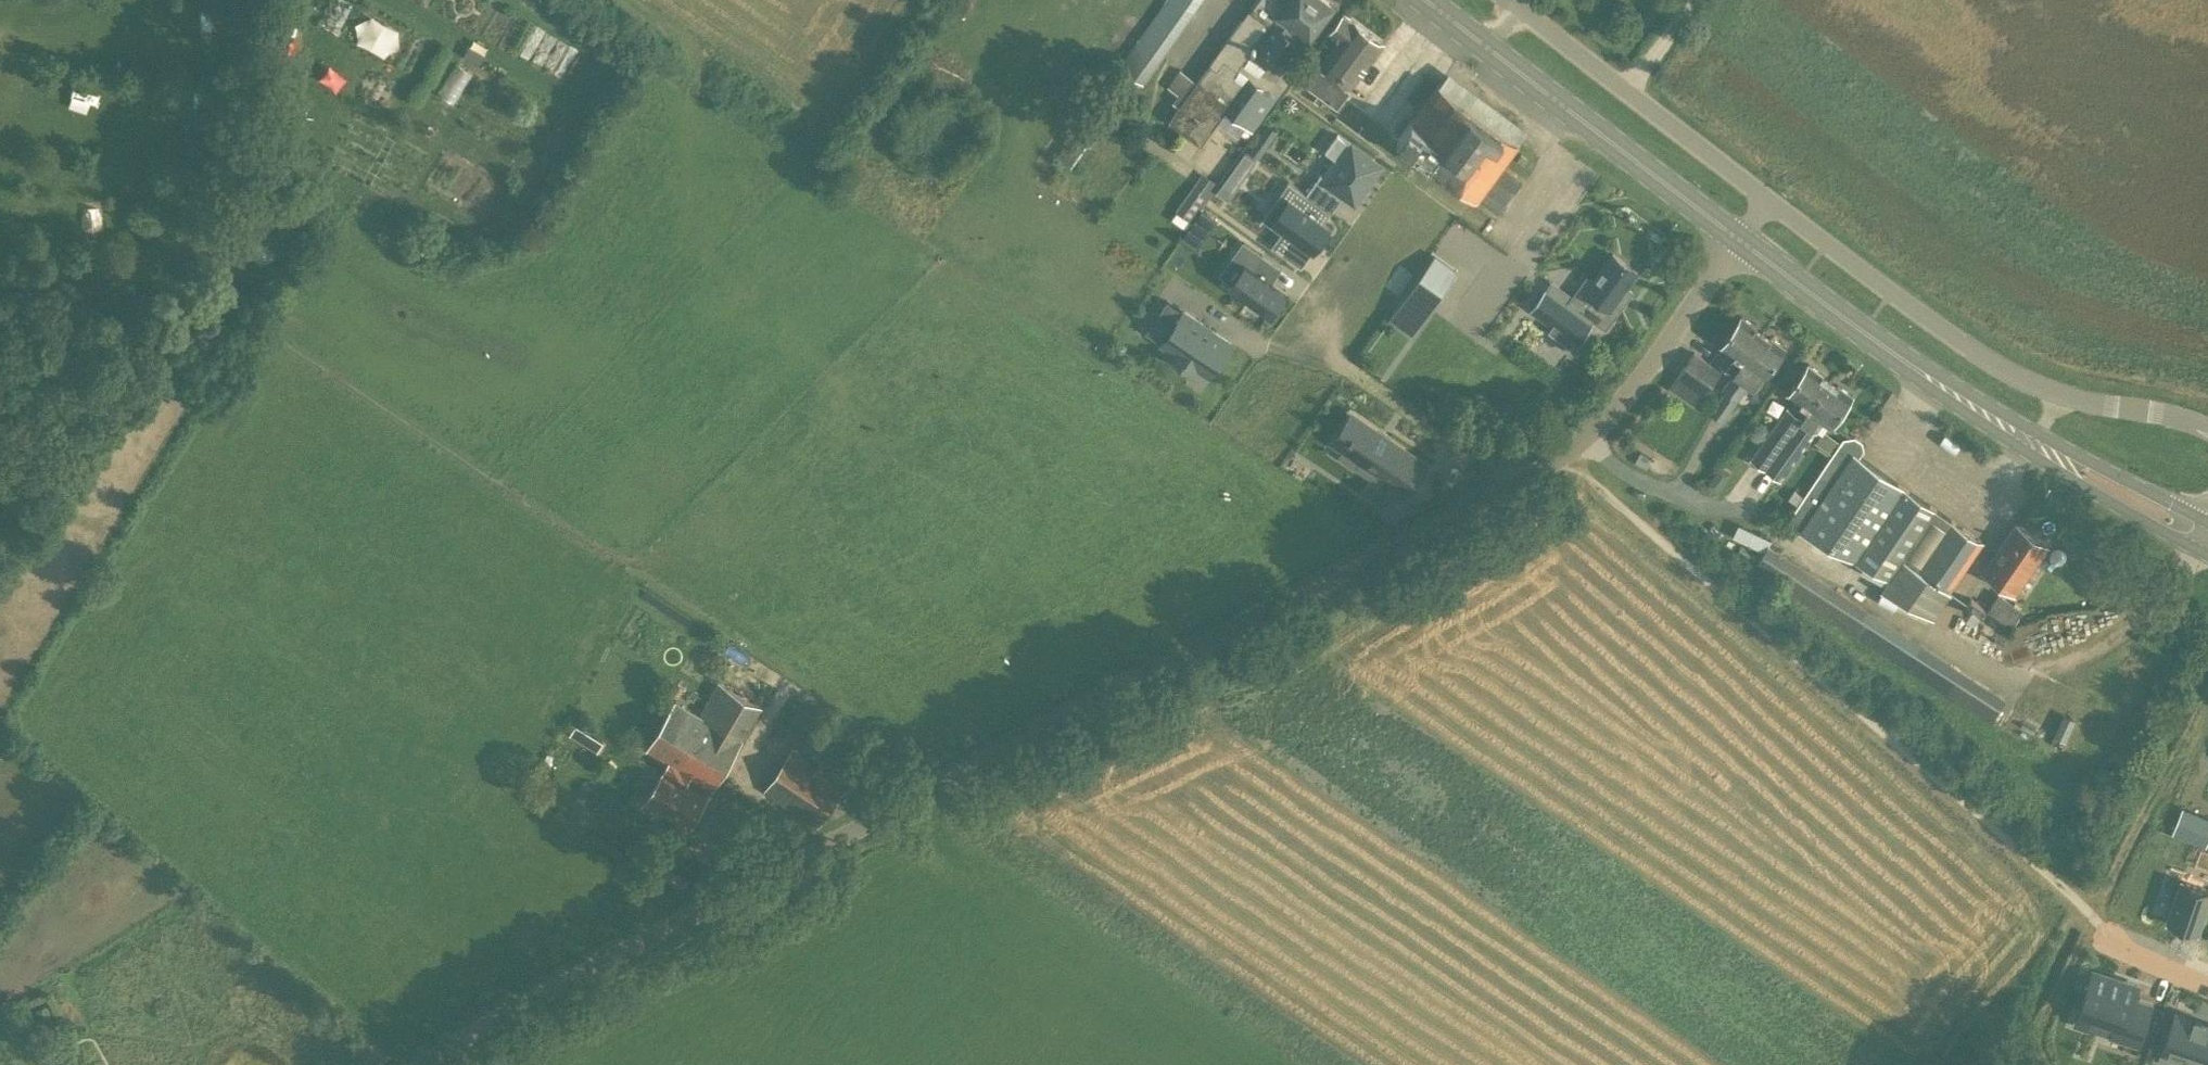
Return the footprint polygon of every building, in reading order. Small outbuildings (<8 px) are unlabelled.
[(348,20),(355,5),(343,0),(338,0),(326,26),(338,31),(344,18),(348,20)] [(1119,65),(1145,83),(1203,0),(1164,0),(1119,65)] [(1169,120),(1201,143),(1214,125),(1220,129),(1221,128),(1236,138),(1241,131),(1247,136),(1252,129),(1277,95),(1277,96),(1298,66),(1290,60),(1308,36),(1332,3),(1328,0),(1256,0),(1169,120)] [(1304,76),(1321,89),(1314,98),(1321,103),(1324,98),(1339,109),(1346,100),(1341,96),(1349,86),(1350,87),(1383,43),(1381,41),(1343,13),(1329,31),(1340,39),(1321,65),(1316,61),(1304,76)] [(462,103),(477,69),(456,60),(441,93),(462,103)] [(1524,177),(1503,162),(1518,141),(1440,83),(1398,139),(1428,162),(1429,161),(1477,197),(1495,173),(1516,188),(1524,177)] [(1058,154),(1081,170),(1105,133),(1082,117),(1058,154)] [(1322,173),(1322,172),(1307,193),(1332,211),(1345,192),(1355,199),(1380,164),(1338,133),(1326,150),(1334,156),(1322,173)] [(1231,170),(1243,178),(1257,159),(1245,150),(1231,170)] [(1517,158),(1524,163),(1528,158),(1521,153),(1517,158)] [(1172,217),(1187,228),(1220,183),(1205,172),(1172,217)] [(1289,199),(1273,220),(1286,230),(1274,247),(1283,254),(1296,237),(1302,241),(1307,235),(1319,243),(1330,227),(1323,222),(1331,211),(1289,180),(1284,187),(1285,187),(1281,193),(1289,199)] [(1193,226),(1183,240),(1198,250),(1208,236),(1193,226)] [(1245,265),(1231,284),(1232,285),(1232,284),(1240,290),(1240,291),(1241,291),(1250,297),(1249,298),(1250,298),(1251,298),(1259,304),(1259,305),(1260,305),(1268,311),(1269,312),(1272,309),(1274,311),(1275,309),(1285,295),(1285,296),(1286,294),(1284,292),(1286,289),(1285,288),(1254,266),(1264,253),(1244,239),(1232,256),(1245,265)] [(1545,288),(1530,309),(1552,325),(1575,341),(1579,344),(1596,321),(1606,328),(1625,301),(1619,297),(1627,286),(1638,271),(1613,253),(1594,280),(1588,275),(1573,295),(1570,299),(1563,294),(1561,297),(1559,299),(1545,288)] [(1418,279),(1403,298),(1426,315),(1441,295),(1418,279)] [(1172,328),(1162,342),(1176,352),(1173,356),(1193,369),(1194,370),(1196,365),(1210,374),(1231,341),(1216,331),(1184,310),(1167,299),(1156,317),(1172,328)] [(1722,387),(1725,389),(1743,360),(1764,331),(1742,315),(1721,345),(1729,350),(1720,363),(1731,371),(1732,368),(1734,370),(1722,387)] [(1743,360),(1725,389),(1726,390),(1711,412),(1723,420),(1750,382),(1757,387),(1765,376),(1786,346),(1764,331),(1743,360)] [(1695,350),(1677,375),(1705,394),(1722,369),(1695,350)] [(1750,457),(1766,469),(1831,379),(1810,363),(1789,392),(1797,397),(1790,407),(1787,405),(1750,457)] [(1831,379),(1766,469),(1782,479),(1826,418),(1832,423),(1853,394),(1831,379)] [(1367,413),(1348,440),(1366,452),(1362,459),(1382,472),(1385,468),(1412,486),(1431,457),(1367,413)] [(1834,553),(1854,564),(1860,554),(1890,575),(1882,587),(1934,614),(1951,589),(1983,541),(1859,456),(1864,449),(1862,440),(1854,434),(1845,436),(1805,495),(1793,487),(1788,496),(1799,504),(1787,522),(1836,548),(1834,553)] [(1402,500),(1393,494),(1381,512),(1390,519),(1416,505),(1404,497),(1402,500)] [(1764,550),(1753,568),(1992,720),(2006,696),(1769,543),(1772,538),(1739,522),(1733,535),(1764,550)] [(2018,523),(1984,570),(2016,592),(2049,545),(2018,523)] [(1962,610),(1980,616),(1985,607),(1971,597),(1962,610)] [(676,700),(648,747),(670,760),(692,773),(714,786),(740,741),(761,706),(719,681),(700,714),(676,700)] [(792,750),(765,790),(818,825),(862,757),(826,733),(815,751),(806,746),(801,754),(792,750)] [(664,770),(647,798),(691,824),(707,796),(686,784),(692,773),(670,760),(664,770)] [(2184,805),(2173,833),(2206,847),(2207,843),(2207,815),(2184,805)] [(2168,922),(2197,932),(2207,900),(2207,888),(2182,880),(2168,922)] [(2093,970),(2081,1007),(2115,1019),(2110,1032),(2138,1042),(2151,1004),(2133,998),(2138,985),(2093,970)] [(2179,1056),(2204,1064),(2207,1064),(2207,1024),(2207,1023),(2207,1021),(2195,1016),(2194,1019),(2176,1013),(2170,1029),(2171,1029),(2165,1045),(2163,1051),(2179,1056)]
